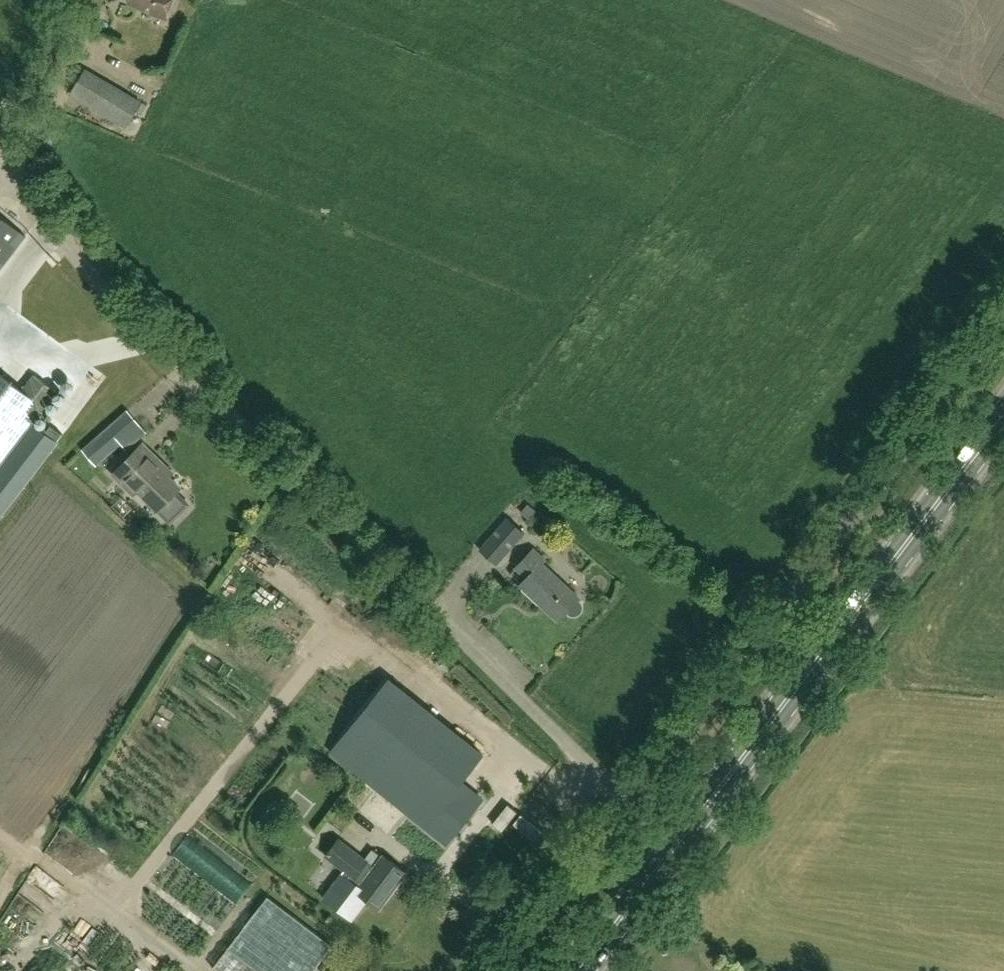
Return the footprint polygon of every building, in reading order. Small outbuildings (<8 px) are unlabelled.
[(173,0),(130,0),(129,2),(166,17),(173,0)] [(124,123),(136,102),(85,72),(73,93),(124,123)] [(0,215),(0,268),(26,235),(0,215)] [(24,276),(6,295),(50,336),(55,331),(59,335),(72,320),(24,276)] [(28,377),(34,368),(19,357),(12,365),(28,377)] [(0,374),(0,465),(31,425),(56,392),(34,375),(21,391),(0,374)] [(82,449),(95,465),(141,425),(128,409),(82,449)] [(31,425),(0,465),(0,520),(57,445),(55,444),(31,425)] [(160,468),(164,464),(142,443),(114,473),(135,494),(139,490),(159,509),(180,488),(160,468)] [(480,549),(497,564),(525,532),(508,518),(480,549)] [(559,620),(567,611),(570,614),(574,615),(579,614),(582,611),(583,606),(582,602),(578,599),(579,598),(543,564),(546,560),(533,548),(516,567),(527,577),(520,584),(559,620)] [(389,680),(331,751),(447,843),(482,799),(460,781),(482,754),(389,680)] [(368,898),(380,908),(407,872),(384,854),(375,866),(339,839),(326,855),(345,869),(323,897),(352,919),(368,898)] [(317,965),(332,945),(268,896),(213,967),(217,970),(324,970),(317,965)]
